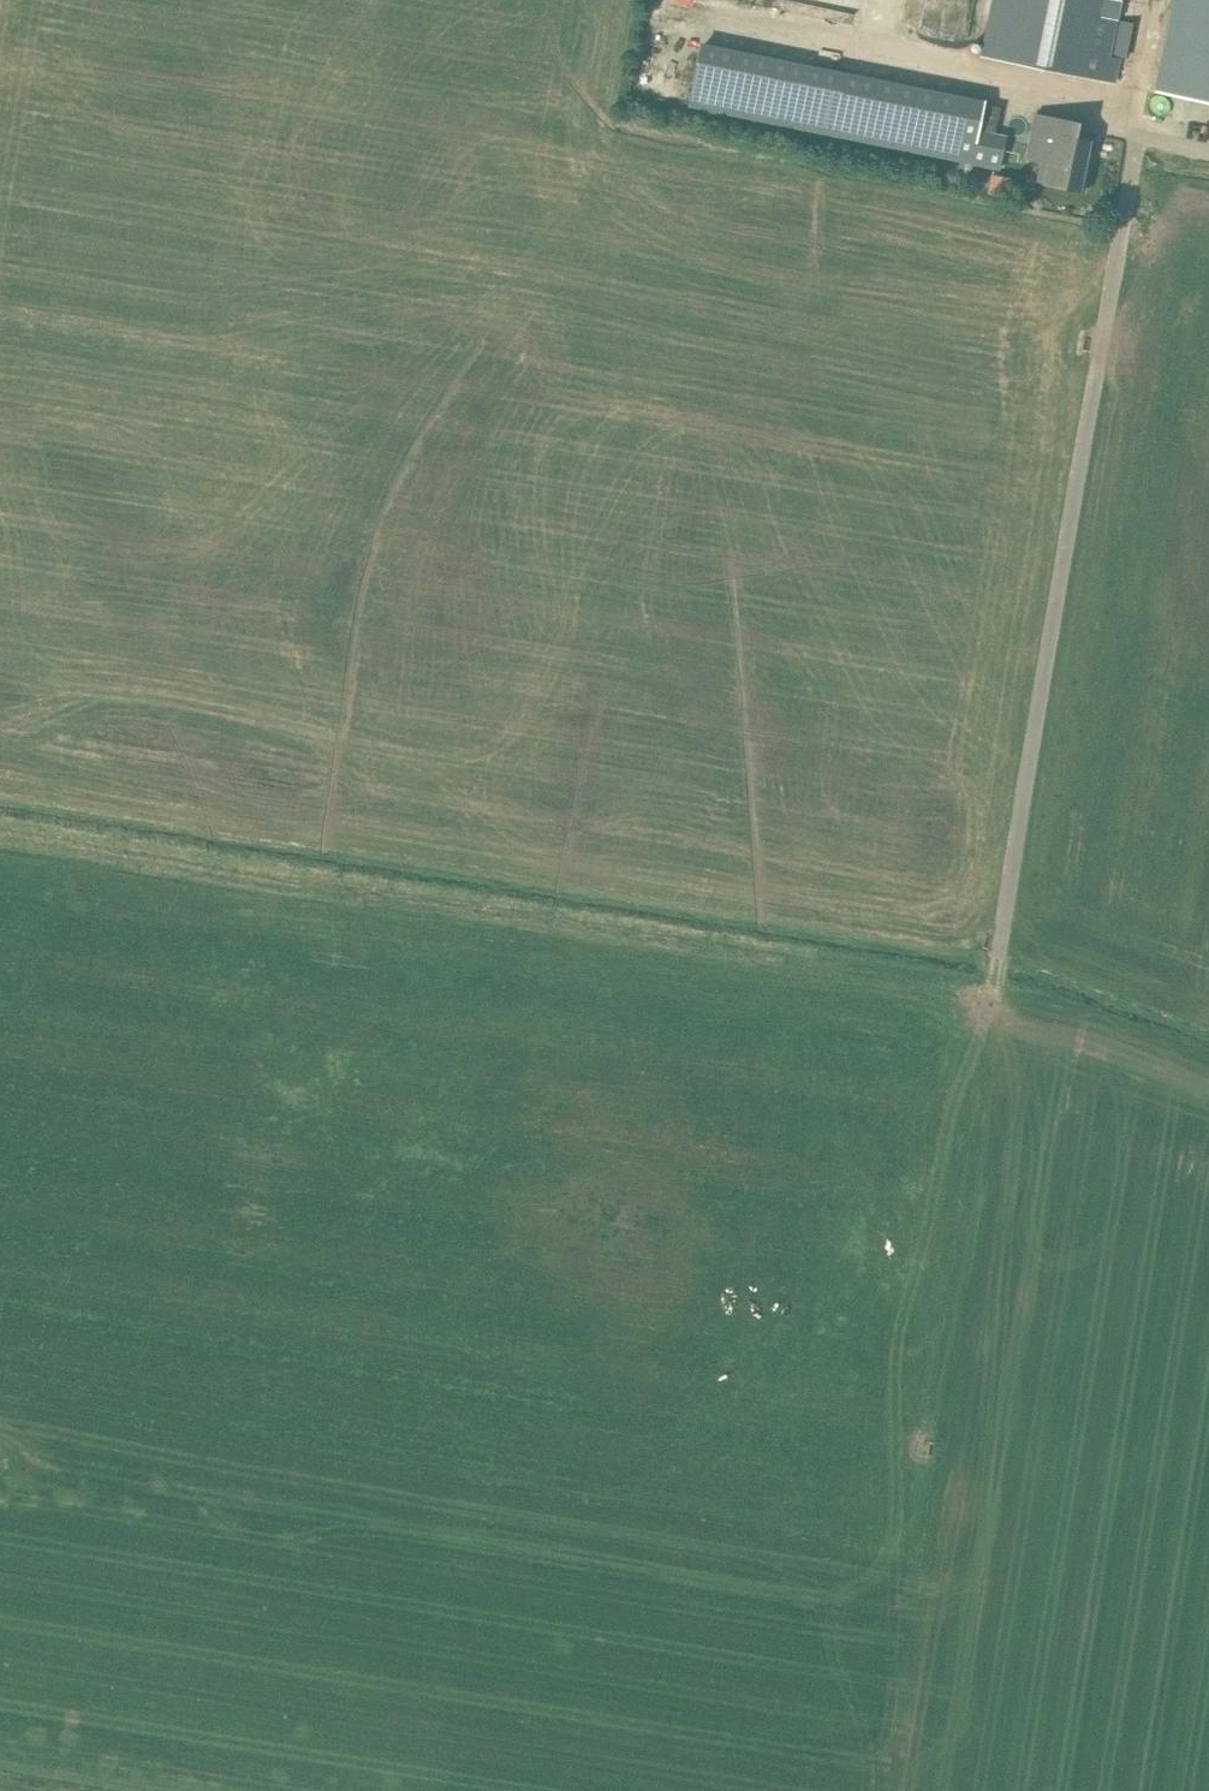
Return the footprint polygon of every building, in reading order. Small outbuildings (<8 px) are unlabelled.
[(982,54),(1115,82),(1117,72),(1105,69),(1119,0),(993,0),(982,54)] [(1157,90),(1208,101),(1208,0),(1176,0),(1157,90)] [(948,157),(972,162),(979,129),(984,104),(959,99),(948,157)] [(1031,130),(1026,158),(1040,161),(1048,163),(1044,183),(1084,191),(1089,170),(1085,169),(1088,153),(1074,150),(1076,139),(1080,123),(1035,114),(1031,130)] [(1006,135),(979,129),(972,162),(999,168),(1006,135)]
